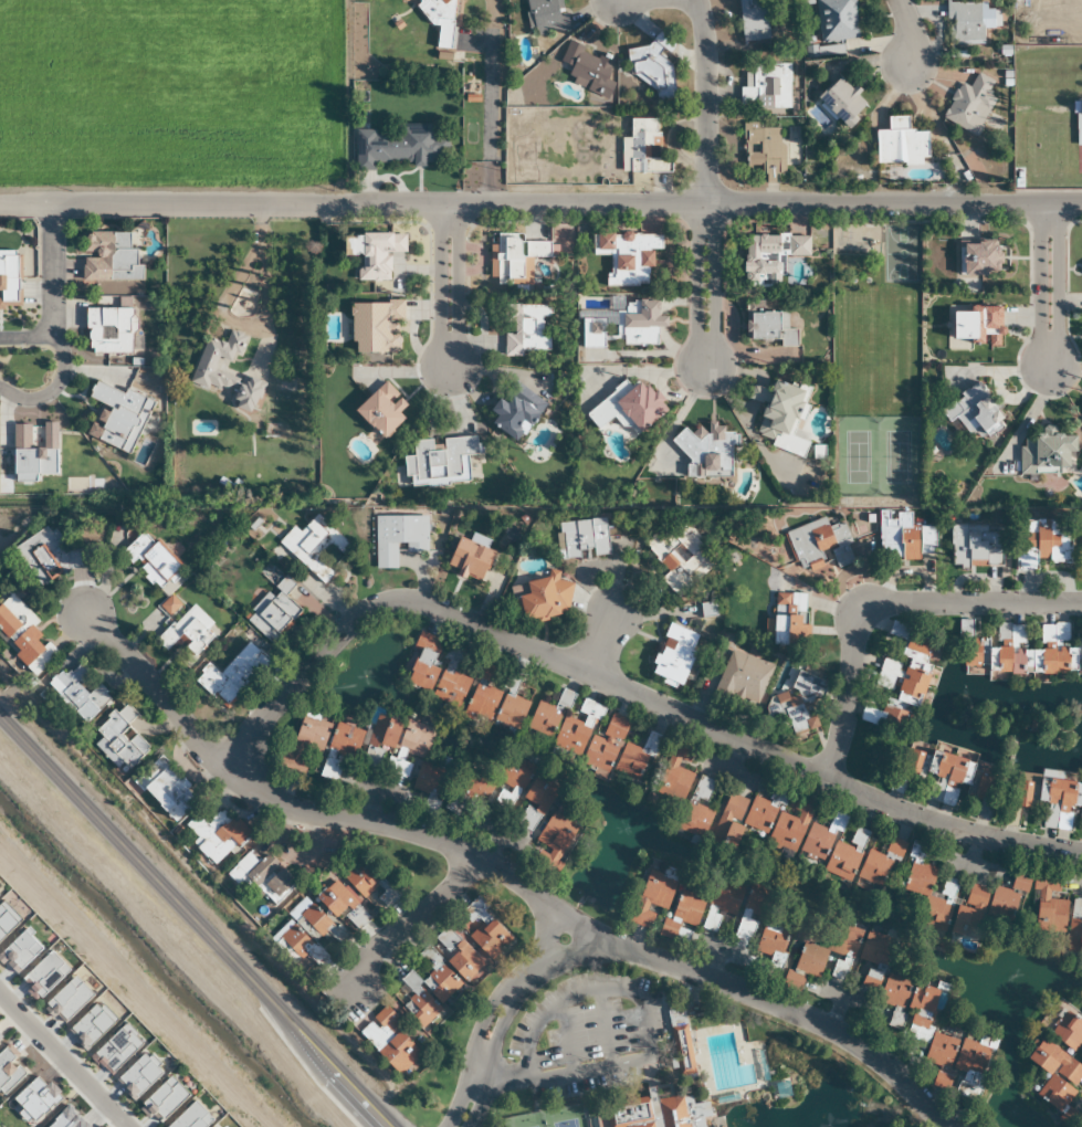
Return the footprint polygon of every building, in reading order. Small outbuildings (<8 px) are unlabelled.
[(436,48),(451,49),(454,0),(423,0),(421,25),(437,26),(436,48)] [(530,37),(567,31),(562,0),(524,0),(530,37)] [(769,40),(766,0),(738,0),(740,42),(769,40)] [(818,43),(857,40),(854,0),(814,0),(818,43)] [(946,3),(947,45),(982,45),(981,2),(946,3)] [(625,48),(629,76),(641,75),(642,88),(653,87),(655,100),(674,97),(666,42),(625,48)] [(614,60),(599,54),(598,56),(568,43),(559,63),(568,66),(565,75),(588,85),(585,90),(607,100),(614,84),(605,80),(614,60)] [(810,46),(810,58),(843,58),(843,46),(810,46)] [(789,64),(740,64),(740,109),(789,109),(789,64)] [(976,137),(996,99),(988,94),(994,83),(976,73),(968,89),(959,84),(941,118),(976,137)] [(816,99),(845,129),(868,107),(838,77),(816,99)] [(927,130),(908,131),(908,117),(887,117),(887,130),(875,131),(875,164),(927,164),(927,130)] [(621,138),(621,172),(670,173),(670,158),(657,158),(658,119),(629,119),(629,138),(621,138)] [(782,174),(781,127),(758,128),(758,123),(743,123),(743,165),(764,165),(764,184),(777,183),(776,174),(782,174)] [(372,136),(371,162),(411,163),(411,168),(424,168),(424,160),(447,161),(447,137),(437,137),(437,124),(396,124),(395,136),(372,136)] [(141,282),(142,266),(136,266),(136,250),(129,250),(129,234),(82,233),(82,281),(141,282)] [(357,282),(390,283),(390,254),(404,255),(405,236),(343,234),(342,256),(358,256),(357,282)] [(661,235),(593,234),(593,254),(608,255),(608,287),(649,287),(650,250),(661,250),(661,235)] [(808,256),(808,236),(743,236),(743,289),(782,289),(782,256),(808,256)] [(549,239),(490,239),(490,282),(531,282),(531,257),(549,257),(549,239)] [(996,277),(996,243),(959,243),(959,277),(996,277)] [(401,354),(401,302),(351,303),(351,354),(401,354)] [(656,345),(656,328),(662,328),(662,302),(621,302),(621,345),(656,345)] [(786,313),(761,313),(761,302),(746,302),(746,341),(781,341),(781,346),(794,346),(794,331),(786,331),(786,313)] [(549,355),(549,337),(542,336),(542,327),(548,327),(549,306),(503,305),(503,325),(512,325),(512,335),(503,335),(503,354),(549,355)] [(948,347),(989,347),(989,336),(997,336),(997,308),(948,308),(948,347)] [(86,310),(86,355),(132,355),(132,310),(86,310)] [(188,386),(252,409),(261,383),(227,371),(240,335),(230,331),(224,345),(205,338),(188,386)] [(634,373),(584,415),(596,430),(619,412),(637,435),(665,412),(634,373)] [(495,417),(489,425),(517,445),(545,404),(512,381),(489,413),(495,417)] [(754,434),(771,441),(769,446),(802,459),(808,444),(790,437),(806,393),(773,381),(769,392),(752,386),(746,400),(764,406),(754,434)] [(403,419),(398,414),(406,406),(383,383),(353,413),(382,441),(403,419)] [(978,385),(939,407),(948,423),(958,417),(974,444),(1003,427),(978,385)] [(683,478),(730,478),(730,446),(737,446),(736,434),(721,434),(721,427),(694,427),(694,434),(682,434),(683,478)] [(441,439),(441,448),(432,449),(432,440),(410,441),(413,486),(479,482),(476,437),(441,439)] [(1073,437),(1020,437),(1020,473),(1073,474),(1073,437)] [(934,559),(934,525),(911,526),(911,512),(878,512),(879,560),(934,559)] [(323,584),(334,573),(328,567),(348,545),(315,514),(299,532),(292,526),(277,542),(323,584)] [(426,515),(374,515),(374,568),(397,568),(396,551),(426,551),(426,515)] [(717,560),(673,515),(641,546),(665,571),(658,578),(678,598),(717,560)] [(605,518),(558,522),(561,558),(608,554),(605,518)] [(1014,567),(1069,567),(1069,519),(1014,519),(1014,567)] [(788,528),(796,568),(825,562),(824,553),(833,551),(836,565),(852,562),(843,520),(826,524),(825,520),(788,528)] [(952,526),(951,566),(1002,567),(1002,527),(952,526)] [(24,535),(26,575),(87,571),(86,549),(59,551),(58,533),(24,535)] [(479,582),(493,550),(458,535),(444,567),(479,582)] [(245,618),(272,642),(300,610),(284,596),(294,585),(282,575),(245,618)] [(568,581),(558,582),(557,576),(509,582),(514,621),(573,613),(568,581)] [(10,592),(0,601),(0,635),(36,673),(57,654),(32,626),(38,621),(10,592)] [(804,594),(772,592),(769,636),(771,636),(770,645),(801,647),(804,594)] [(213,637),(206,629),(211,623),(193,603),(154,638),(165,651),(177,639),(192,656),(213,637)] [(648,674),(679,687),(700,636),(668,623),(648,674)] [(1081,674),(1081,639),(1067,639),(1067,623),(1038,623),(1038,648),(1023,648),(1023,623),(995,623),(995,637),(963,637),(963,674),(1081,674)] [(874,684),(896,691),(893,703),(918,711),(941,640),(893,624),(874,684)] [(461,672),(469,651),(419,632),(400,684),(459,706),(471,676),(461,672)] [(220,673),(203,660),(189,678),(229,709),(268,659),(245,641),(220,673)] [(759,703),(772,664),(728,650),(716,690),(759,703)] [(97,683),(86,693),(79,685),(90,675),(78,662),(65,674),(60,670),(46,683),(83,723),(111,697),(97,683)] [(463,714),(519,731),(528,701),(514,697),(520,676),(506,672),(500,690),(487,686),(491,671),(477,666),(463,714)] [(808,734),(826,680),(796,670),(787,695),(772,690),(762,719),(808,734)] [(579,756),(599,705),(578,696),(578,695),(561,688),(554,706),(537,700),(526,729),(552,740),(551,744),(579,756)] [(93,744),(121,775),(150,749),(127,724),(137,715),(124,701),(94,728),(101,737),(93,744)] [(879,725),(882,712),(862,706),(859,719),(879,725)] [(299,710),(284,767),(336,781),(343,757),(360,761),(358,767),(409,780),(404,796),(439,805),(451,759),(440,756),(442,747),(431,744),(436,724),(372,707),(366,728),(299,710)] [(608,773),(609,771),(637,783),(658,735),(610,714),(600,738),(593,736),(582,762),(608,773)] [(727,792),(715,782),(701,776),(699,776),(689,772),(691,749),(673,742),(651,795),(679,807),(674,819),(673,827),(702,839),(709,836),(720,840),(734,841),(739,828),(747,829),(767,837),(767,843),(783,849),(795,850),(814,802),(797,795),(790,812),(752,796),(750,801),(727,792)] [(890,790),(903,794),(909,778),(925,784),(920,796),(954,808),(972,761),(933,747),(930,755),(906,746),(890,790)] [(135,777),(171,822),(199,800),(162,755),(135,777)] [(491,782),(464,769),(445,808),(457,814),(463,803),(478,811),(492,780),(520,793),(531,769),(503,756),(491,782)] [(986,819),(1002,777),(984,770),(968,812),(986,819)] [(557,787),(536,775),(508,821),(529,834),(557,787)] [(1081,834),(1081,783),(1011,776),(1007,820),(1017,821),(1018,810),(1042,812),(1040,831),(1081,834)] [(205,823),(196,813),(183,824),(196,837),(190,842),(213,866),(248,834),(223,806),(205,823)] [(577,826),(551,811),(527,855),(553,869),(577,826)] [(799,854),(825,862),(824,865),(855,874),(868,831),(854,826),(848,843),(838,840),(846,815),(832,811),(827,829),(808,823),(799,854)] [(883,855),(867,849),(857,876),(886,887),(903,841),(889,836),(883,855)] [(918,926),(945,932),(957,880),(937,876),(939,868),(920,864),(924,845),(914,843),(902,896),(924,900),(918,926)] [(258,860),(249,850),(229,870),(268,911),(295,885),(265,854),(258,860)] [(398,897),(363,854),(339,874),(361,900),(370,893),(383,909),(398,897)] [(625,921),(648,930),(653,919),(654,906),(661,909),(670,910),(669,918),(659,917),(657,935),(663,937),(687,939),(704,895),(705,883),(690,877),(682,877),(677,873),(674,872),(646,870),(625,921)] [(1065,897),(1057,896),(1058,877),(1033,877),(1031,932),(1064,933),(1065,897)] [(313,898),(336,921),(343,914),(357,929),(370,917),(333,879),(313,898)] [(700,929),(717,933),(720,921),(733,924),(730,938),(751,944),(765,895),(713,881),(700,929)] [(977,939),(980,923),(1011,929),(1018,893),(968,884),(964,906),(954,905),(948,934),(977,939)] [(287,915),(294,921),(281,934),(314,966),(324,955),(313,944),(332,925),(304,897),(287,915)] [(1070,897),(1066,953),(1081,954),(1081,898),(1070,897)] [(513,939),(475,898),(451,919),(489,961),(513,939)] [(782,960),(792,925),(766,918),(756,953),(782,960)] [(484,964),(445,925),(428,942),(428,943),(415,955),(430,969),(419,980),(409,970),(398,981),(413,995),(400,1007),(421,1027),(484,964)] [(802,941),(792,970),(817,979),(826,952),(837,956),(830,977),(844,981),(860,934),(833,925),(825,949),(802,941)] [(884,969),(894,940),(866,930),(856,958),(884,969)] [(869,991),(882,976),(871,967),(858,982),(869,991)] [(885,1025),(905,1030),(908,1022),(926,1027),(937,988),(883,973),(874,1008),(888,1012),(885,1025)] [(357,1033),(400,1075),(421,1054),(396,1030),(402,1024),(384,1006),(357,1033)] [(1075,1051),(1081,1039),(1081,1023),(1062,1012),(1048,1036),(1075,1051)] [(668,1029),(677,1075),(694,1072),(685,1026),(668,1029)] [(977,1099),(992,1047),(959,1037),(959,1040),(932,1032),(924,1062),(963,1073),(957,1093),(977,1099)] [(1040,1038),(1025,1058),(1048,1075),(1033,1096),(1057,1113),(1081,1077),(1081,1068),(1040,1038)] [(791,1096),(788,1079),(771,1081),(773,1099),(791,1096)] [(702,1114),(693,1116),(690,1093),(655,1099),(655,1096),(595,1105),(598,1126),(703,1126),(702,1114)]
